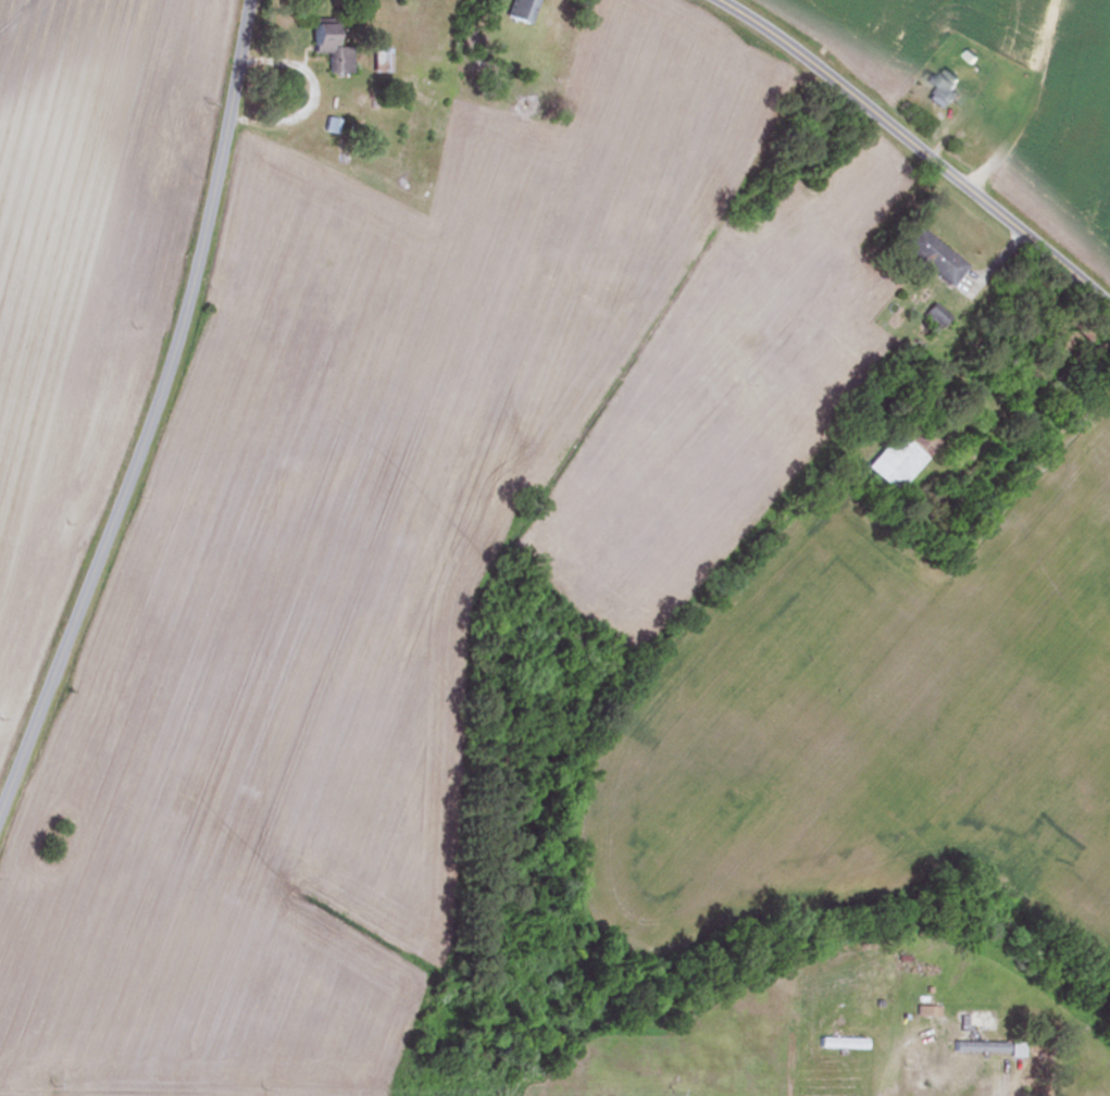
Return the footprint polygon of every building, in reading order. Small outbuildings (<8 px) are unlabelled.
[(526,26),(535,0),(509,0),(503,18),(526,26)] [(348,47),(331,48),(330,25),(308,25),(309,53),(327,53),(327,74),(349,74),(348,47)] [(961,78),(946,70),(941,79),(930,73),(925,82),(932,87),(925,101),(939,109),(944,99),(955,105),(960,95),(954,92),(961,78)] [(900,247),(950,285),(966,264),(916,226),(900,247)] [(949,316),(934,302),(922,314),(937,329),(949,316)] [(864,464),(893,491),(938,443),(908,416),(864,464)] [(1013,995),(1003,995),(1003,1022),(1013,1022),(1013,995)] [(915,1016),(939,1016),(939,1006),(915,1006),(915,1016)] [(865,1037),(818,1037),(818,1048),(865,1048),(865,1037)] [(1006,1051),(1006,1042),(953,1042),(953,1051),(1006,1051)]
